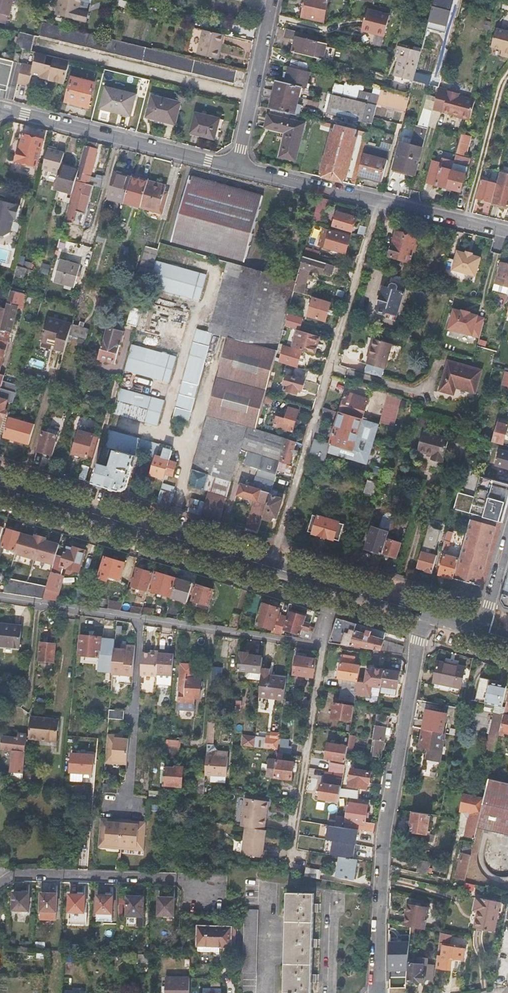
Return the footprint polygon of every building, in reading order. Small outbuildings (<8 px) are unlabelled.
[(10,15),(14,0),(0,0),(0,12),(10,15)] [(76,10),(78,0),(59,0),(56,15),(79,21),(82,12),(78,11),(76,10)] [(302,17),(324,22),(329,0),(306,0),(302,17)] [(427,23),(446,27),(452,0),(432,0),(427,23)] [(366,10),(362,28),(376,31),(375,34),(384,36),(389,15),(366,10)] [(0,12),(0,20),(8,22),(10,15),(0,12)] [(43,22),(40,36),(234,83),(237,70),(43,22)] [(296,40),(293,52),(312,57),(319,58),(323,59),(327,44),(317,41),(318,36),(287,29),(285,37),(296,40)] [(497,29),(492,48),(502,50),(501,56),(507,58),(507,32),(497,29)] [(20,31),(17,48),(31,51),(35,35),(20,31)] [(198,54),(216,59),(218,52),(221,52),(225,36),(204,31),(198,54)] [(435,51),(437,43),(427,41),(425,49),(435,51)] [(400,59),(396,77),(413,82),(421,52),(399,46),(396,58),(400,59)] [(65,83),(71,61),(54,57),(52,67),(45,65),(47,55),(37,52),(34,67),(23,64),(18,83),(28,85),(31,74),(49,78),(49,80),(65,83)] [(312,57),(293,52),(291,59),(310,64),(312,57)] [(8,86),(14,61),(0,58),(0,84),(8,86)] [(317,64),(326,66),(327,60),(323,59),(319,58),(317,63),(317,64)] [(332,94),(377,105),(380,90),(310,72),(289,67),(285,82),(302,86),(332,94)] [(73,78),(66,101),(88,107),(95,84),(73,78)] [(277,80),(271,108),(284,111),(295,114),(302,86),(285,82),(277,80)] [(107,87),(101,109),(131,118),(137,95),(107,87)] [(450,90),(439,87),(433,108),(472,119),(476,100),(459,96),(460,93),(450,90)] [(381,90),(379,106),(408,110),(410,94),(381,90)] [(377,105),(332,94),(327,113),(372,124),(377,105)] [(147,118),(176,125),(181,103),(152,96),(147,118)] [(284,111),(271,108),(269,114),(282,117),(284,111)] [(220,120),(197,113),(191,133),(214,139),(220,120)] [(370,133),(372,124),(327,113),(325,122),(336,125),(356,130),(370,133)] [(269,114),(268,114),(265,127),(286,132),(280,155),(296,159),(305,123),(282,117),(269,114)] [(356,130),(336,125),(335,128),(323,177),(334,179),(344,181),(355,133),(356,130)] [(420,126),(418,133),(416,132),(413,145),(402,142),(395,169),(414,174),(416,165),(418,165),(428,128),(420,126)] [(367,144),(370,133),(356,130),(355,133),(364,135),(362,142),(352,183),(357,185),(359,175),(367,144)] [(457,155),(448,187),(461,191),(470,158),(464,157),(470,135),(463,133),(458,150),(457,155)] [(21,151),(19,150),(18,154),(16,161),(38,166),(44,139),(24,135),(23,141),(21,151)] [(367,144),(359,175),(382,181),(388,160),(387,160),(389,150),(367,144)] [(86,145),(77,180),(84,182),(88,168),(92,169),(94,162),(92,161),(96,148),(86,145)] [(43,168),(60,173),(62,165),(65,153),(48,149),(43,168)] [(428,182),(448,187),(456,157),(450,155),(446,169),(442,168),(443,164),(433,161),(428,182)] [(62,165),(60,173),(56,188),(72,193),(78,169),(62,165)] [(92,169),(88,168),(84,182),(87,183),(101,187),(105,173),(92,169)] [(483,200),(492,203),(497,184),(488,181),(491,169),(484,168),(477,198),(483,200)] [(125,202),(132,177),(115,172),(107,202),(124,207),(125,202)] [(492,203),(507,207),(507,176),(500,174),(497,184),(492,203)] [(149,181),(132,177),(125,202),(142,206),(149,181)] [(87,183),(84,182),(77,180),(66,218),(73,219),(80,196),(83,196),(87,183)] [(149,181),(142,206),(163,212),(167,199),(164,198),(167,186),(149,181)] [(277,192),(268,190),(263,208),(272,210),(274,204),(275,200),(277,192)] [(328,199),(319,197),(313,221),(322,223),(328,199)] [(0,199),(0,234),(7,236),(11,232),(15,217),(17,218),(21,204),(0,199)] [(339,211),(334,227),(352,232),(357,217),(339,211)] [(325,229),(321,246),(347,253),(352,237),(325,229)] [(404,238),(397,236),(394,245),(391,246),(390,251),(391,253),(391,256),(411,262),(418,237),(405,233),(404,238)] [(69,253),(72,243),(59,240),(56,250),(69,253)] [(140,270),(152,274),(156,261),(159,250),(147,246),(140,270)] [(306,246),(304,256),(313,259),(319,260),(322,250),(306,246)] [(455,259),(452,268),(475,275),(480,257),(458,250),(455,259)] [(297,281),(294,291),(304,293),(305,290),(312,263),(313,259),(304,256),(297,281)] [(447,257),(443,272),(451,274),(452,268),(455,259),(447,257)] [(319,260),(313,259),(312,263),(316,264),(321,270),(323,262),(319,260)] [(80,266),(60,260),(55,280),(75,286),(80,266)] [(150,279),(149,286),(193,298),(200,273),(156,261),(152,274),(150,279)] [(225,325),(242,266),(229,262),(212,321),(224,325),(225,325)] [(336,265),(323,262),(321,270),(333,274),(336,265)] [(496,282),(507,285),(507,265),(501,263),(496,282)] [(27,269),(18,266),(16,276),(24,278),(27,269)] [(297,281),(242,266),(225,325),(224,325),(221,334),(229,337),(207,415),(208,415),(248,426),(257,429),(278,350),(294,291),(297,281)] [(152,274),(140,270),(138,276),(150,279),(152,274)] [(388,312),(398,314),(404,292),(401,292),(402,286),(404,286),(407,278),(392,273),(388,288),(387,292),(382,290),(377,308),(379,308),(380,311),(385,312),(387,311),(388,312)] [(507,285),(496,282),(495,281),(493,288),(505,292),(507,285)] [(2,329),(2,330),(11,332),(12,332),(19,307),(24,308),(28,294),(12,290),(7,310),(2,329)] [(316,297),(314,297),(309,315),(327,320),(332,302),(316,297)] [(96,310),(112,315),(115,304),(99,299),(96,310)] [(142,309),(138,326),(183,339),(190,315),(144,302),(142,309)] [(129,323),(138,326),(142,309),(133,307),(129,323)] [(449,328),(481,336),(485,318),(478,315),(478,314),(470,312),(470,311),(462,309),(462,310),(454,308),(449,328)] [(398,314),(388,312),(387,317),(396,320),(398,314)] [(55,349),(64,352),(71,325),(49,319),(42,341),(56,345),(55,349)] [(73,325),(71,334),(88,339),(91,330),(73,325)] [(108,327),(99,358),(116,363),(124,331),(108,327)] [(299,329),(295,347),(315,353),(320,335),(299,329)] [(0,336),(0,340),(8,343),(11,332),(2,330),(0,336)] [(196,331),(171,422),(187,426),(212,335),(196,331)] [(372,349),(366,371),(381,376),(384,367),(385,367),(392,342),(374,337),(371,348),(372,349)] [(0,340),(0,369),(5,349),(7,349),(8,343),(0,340)] [(343,354),(352,355),(354,342),(345,341),(343,354)] [(132,345),(125,370),(164,381),(171,357),(132,345)] [(285,346),(281,360),(298,366),(299,362),(301,357),(303,351),(285,346)] [(42,369),(45,361),(32,357),(29,365),(42,369)] [(483,369),(450,359),(441,388),(455,393),(457,387),(476,392),(483,369)] [(9,362),(6,374),(11,376),(15,364),(9,362)] [(309,371),(294,366),(291,376),(287,375),(284,384),(289,385),(287,391),(298,394),(300,388),(303,389),(309,371)] [(120,388),(113,412),(145,422),(153,397),(120,388)] [(395,426),(403,396),(389,392),(381,422),(395,426)] [(353,397),(368,402),(369,399),(361,397),(361,396),(354,394),(353,397)] [(363,419),(368,402),(353,397),(347,396),(341,413),(341,414),(362,420),(363,419)] [(0,398),(0,426),(2,426),(4,415),(5,416),(7,411),(5,410),(8,401),(0,398)] [(276,423),(276,425),(294,431),(300,410),(292,408),(289,419),(279,416),(276,423)] [(362,420),(341,414),(340,416),(330,449),(325,448),(325,449),(315,446),(315,445),(313,444),(309,456),(326,461),(329,452),(368,463),(379,424),(363,419),(362,420)] [(220,521),(240,454),(247,427),(248,426),(208,415),(192,468),(193,468),(188,484),(209,490),(205,502),(192,498),(188,511),(220,521)] [(29,445),(36,424),(10,417),(4,438),(29,445)] [(493,440),(505,443),(507,431),(507,425),(502,423),(503,420),(499,419),(493,440)] [(287,439),(247,427),(240,454),(248,457),(250,450),(281,460),(287,439)] [(109,429),(104,446),(110,448),(117,450),(136,455),(156,461),(158,455),(161,444),(109,429)] [(79,430),(73,453),(88,457),(88,456),(93,458),(98,437),(94,436),(95,434),(79,430)] [(448,438),(423,430),(417,449),(431,454),(430,458),(441,461),(448,438)] [(43,431),(37,450),(53,455),(59,436),(43,431)] [(281,460),(278,469),(283,471),(286,461),(291,462),(297,441),(287,438),(287,439),(281,460)] [(110,448),(104,446),(93,483),(120,491),(127,488),(136,455),(117,450),(113,467),(106,465),(110,448)] [(169,460),(172,450),(166,449),(165,448),(162,457),(158,455),(156,461),(152,474),(165,477),(166,474),(169,460)] [(497,465),(507,468),(507,463),(507,451),(501,449),(497,465)] [(278,469),(281,460),(250,450),(248,457),(246,465),(258,469),(276,474),(278,469)] [(177,462),(169,460),(166,474),(173,476),(177,462)] [(78,478),(86,481),(90,467),(82,465),(78,478)] [(258,469),(255,476),(274,482),(276,474),(258,469)] [(378,486),(381,477),(372,475),(370,483),(378,486)] [(256,499),(267,503),(270,495),(274,482),(255,476),(253,483),(254,484),(253,487),(244,485),(241,484),(238,494),(256,499)] [(483,476),(478,497),(459,492),(454,508),(473,513),(503,522),(507,506),(507,504),(507,483),(483,476)] [(163,483),(157,502),(170,506),(173,494),(172,494),(175,487),(163,483)] [(361,503),(373,506),(376,493),(365,489),(361,503)] [(270,495),(267,503),(263,518),(271,520),(273,516),(276,517),(278,510),(280,510),(281,507),(279,506),(282,498),(281,498),(281,497),(275,495),(275,496),(270,495)] [(267,503),(256,499),(247,529),(258,532),(263,518),(267,503)] [(386,519),(392,520),(395,509),(389,507),(386,519)] [(460,559),(454,578),(480,586),(484,590),(494,553),(503,522),(473,513),(460,559)] [(314,515),(308,532),(340,541),(345,524),(314,515)] [(431,519),(424,544),(430,545),(434,531),(436,531),(439,521),(431,519)] [(392,520),(389,530),(396,532),(399,522),(392,520)] [(371,566),(378,568),(382,553),(387,538),(389,532),(372,527),(366,548),(375,551),(371,566)] [(8,529),(3,546),(15,550),(20,532),(8,529)] [(444,546),(443,548),(449,549),(454,531),(448,530),(447,535),(444,546)] [(35,559),(41,536),(35,534),(35,537),(22,533),(15,553),(35,559)] [(41,536),(35,559),(54,565),(57,554),(60,545),(45,541),(46,538),(41,536)] [(387,538),(382,553),(396,558),(401,542),(387,538)] [(344,558),(357,562),(362,547),(348,543),(344,558)] [(80,571),(86,550),(75,547),(75,548),(73,552),(68,550),(67,550),(65,557),(57,554),(54,565),(47,585),(46,589),(43,598),(56,601),(63,576),(61,575),(64,567),(80,571)] [(422,551),(418,568),(425,569),(425,571),(433,573),(438,555),(422,551)] [(440,574),(454,578),(460,559),(445,555),(440,574)] [(125,563),(105,557),(99,578),(108,581),(110,576),(120,579),(125,563)] [(131,586),(148,591),(153,573),(137,568),(131,586)] [(156,572),(151,590),(170,596),(176,578),(156,572)] [(43,598),(46,589),(47,585),(8,577),(3,592),(43,598)] [(177,579),(171,597),(187,602),(193,583),(177,579)] [(198,585),(193,600),(209,605),(213,590),(198,585)] [(71,603),(81,605),(85,590),(76,588),(71,603)] [(126,592),(123,603),(122,605),(129,606),(133,594),(126,592)] [(122,605),(123,603),(110,601),(109,609),(121,610),(122,605)] [(284,629),(287,616),(282,615),(282,613),(279,612),(280,609),(263,603),(256,623),(273,629),(272,634),(282,635),(284,629)] [(122,605),(121,610),(141,614),(142,609),(129,606),(122,605)] [(142,609),(141,614),(145,614),(153,616),(154,609),(143,607),(142,609)] [(309,625),(304,623),(305,620),(306,617),(289,611),(287,616),(284,629),(300,634),(300,638),(311,640),(314,632),(308,631),(310,625),(309,625)] [(230,627),(238,628),(242,616),(234,614),(230,627)] [(354,624),(340,619),(334,639),(349,644),(354,624)] [(19,646),(22,625),(0,622),(0,644),(19,646)] [(358,624),(355,631),(384,640),(386,632),(376,629),(358,624)] [(404,646),(384,640),(355,631),(351,646),(388,651),(403,653),(404,646)] [(100,638),(80,636),(79,654),(99,656),(97,670),(112,672),(113,650),(114,640),(100,639),(100,638)] [(54,662),(55,644),(41,642),(39,661),(54,662)] [(125,646),(125,650),(120,650),(113,650),(112,672),(111,675),(133,676),(135,646),(125,646)] [(158,654),(157,674),(171,675),(173,655),(165,655),(165,651),(158,650),(158,654)] [(157,674),(158,654),(143,652),(141,675),(157,676),(157,674)] [(247,656),(247,652),(241,652),(239,670),(250,671),(262,672),(262,668),(263,658),(254,657),(250,657),(247,656)] [(343,678),(358,680),(359,677),(360,666),(353,665),(355,657),(342,655),(339,677),(343,678)] [(294,674),(314,677),(317,660),(306,658),(298,657),(297,657),(294,674)] [(464,667),(438,661),(434,682),(460,687),(464,667)] [(178,701),(193,702),(194,697),(200,697),(201,678),(193,677),(194,663),(181,663),(178,701)] [(223,668),(213,667),(212,681),(222,682),(223,668)] [(262,668),(262,672),(262,675),(259,704),(266,704),(267,698),(284,700),(287,677),(269,677),(270,668),(262,668)] [(358,680),(356,693),(370,695),(371,685),(382,687),(382,686),(385,669),(374,668),(374,670),(368,669),(367,678),(359,677),(358,680)] [(400,671),(385,669),(382,686),(398,688),(400,671)] [(171,686),(171,675),(157,674),(157,676),(156,686),(171,686)] [(143,676),(142,692),(154,692),(154,677),(143,676)] [(341,691),(356,693),(358,680),(343,678),(341,691)] [(485,702),(502,707),(505,694),(507,685),(490,682),(482,681),(480,690),(488,692),(485,702)] [(398,688),(382,686),(382,687),(381,693),(397,695),(398,688)] [(355,702),(356,693),(341,691),(339,700),(355,702)] [(33,696),(33,704),(50,705),(51,698),(33,696)] [(299,707),(309,709),(310,700),(307,700),(307,696),(301,696),(299,707)] [(193,702),(178,701),(177,708),(193,710),(193,702)] [(331,724),(351,727),(354,707),(335,703),(331,724)] [(427,709),(423,728),(442,732),(446,713),(427,709)] [(109,710),(108,720),(124,721),(125,711),(109,710)] [(492,729),(500,731),(504,715),(496,713),(492,729)] [(387,715),(377,714),(373,739),(377,740),(374,755),(382,756),(387,726),(385,726),(387,715)] [(39,739),(50,740),(51,730),(59,731),(60,719),(32,716),(30,736),(32,740),(37,741),(39,739)] [(442,732),(423,728),(420,745),(428,747),(426,757),(439,760),(445,733),(442,732)] [(58,741),(59,731),(51,730),(50,740),(58,741)] [(114,737),(107,736),(106,747),(105,763),(112,764),(112,762),(127,763),(128,749),(129,741),(129,740),(114,739),(114,737)] [(246,740),(242,739),(242,746),(255,747),(255,737),(247,736),(246,740)] [(13,750),(10,772),(23,774),(25,751),(26,739),(3,737),(2,749),(13,750)] [(278,750),(280,738),(272,738),(266,737),(265,748),(278,750)] [(167,738),(166,746),(177,747),(178,748),(179,739),(167,738)] [(290,755),(291,739),(281,738),(280,754),(290,755)] [(326,757),(345,760),(348,746),(328,743),(326,757)] [(177,747),(166,746),(165,760),(176,761),(177,747)] [(93,755),(72,753),(71,771),(92,773),(93,755)] [(207,755),(206,774),(227,775),(228,757),(218,756),(207,755)] [(269,759),(267,775),(292,779),(294,763),(269,759)] [(175,776),(175,768),(165,767),(163,784),(183,786),(183,776),(175,776)] [(175,776),(183,776),(184,768),(175,768),(175,776)] [(371,772),(352,769),(349,786),(367,788),(368,782),(369,783),(371,772)] [(324,781),(342,784),(343,773),(325,771),(324,781)] [(22,781),(23,774),(10,772),(10,780),(22,781)] [(204,797),(206,774),(198,773),(196,796),(204,797)] [(489,778),(481,813),(478,827),(507,834),(507,782),(489,778)] [(321,797),(339,800),(340,795),(341,788),(341,787),(323,784),(321,797)] [(75,785),(74,792),(84,793),(84,786),(75,785)] [(117,785),(103,785),(102,793),(117,794),(117,785)] [(341,788),(340,795),(359,798),(360,791),(341,788)] [(245,798),(241,823),(264,827),(265,819),(262,819),(264,810),(267,810),(268,801),(245,798)] [(345,827),(374,831),(376,822),(366,821),(368,805),(348,803),(346,820),(345,827)] [(430,814),(413,811),(410,831),(412,831),(411,838),(432,841),(433,835),(429,834),(430,831),(428,831),(430,814)] [(478,827),(481,813),(472,811),(466,834),(476,836),(478,827)] [(121,846),(123,820),(115,819),(115,823),(107,822),(108,819),(100,819),(98,848),(106,848),(106,845),(121,846)] [(123,820),(121,846),(137,847),(136,850),(144,851),(146,822),(139,821),(138,824),(131,824),(131,820),(123,820)] [(264,830),(245,827),(242,854),(262,857),(266,831),(264,830)] [(457,877),(466,879),(471,855),(462,853),(457,877)] [(358,858),(340,856),(337,876),(355,878),(358,858)] [(417,872),(428,874),(430,862),(419,860),(417,872)] [(306,868),(305,876),(320,879),(321,871),(306,868)] [(13,893),(13,910),(29,910),(29,893),(13,893)] [(42,893),(40,919),(56,920),(57,894),(42,893)] [(287,893),(284,992),(311,992),(312,982),(312,974),(313,947),(313,939),(313,912),(314,904),(314,894),(287,893)] [(69,895),(68,912),(84,913),(84,895),(69,895)] [(97,896),(97,913),(112,913),(112,897),(97,896)] [(128,897),(127,927),(137,927),(137,916),(143,917),(143,898),(128,897)] [(500,902),(476,897),(474,911),(478,912),(475,928),(495,932),(500,902)] [(158,898),(158,915),(174,915),(174,899),(158,898)] [(409,905),(405,926),(412,928),(424,930),(428,909),(409,905)] [(258,911),(245,910),(243,972),(256,973),(258,911)] [(412,928),(405,926),(400,925),(395,972),(407,974),(412,928)] [(230,928),(198,927),(197,945),(198,945),(198,951),(219,951),(219,945),(235,946),(235,931),(233,928),(233,926),(230,926),(230,928)] [(451,936),(441,933),(437,967),(450,969),(452,958),(463,959),(464,949),(450,947),(451,936)] [(422,974),(423,965),(410,964),(409,981),(418,982),(418,979),(424,979),(425,974),(422,974)] [(434,966),(423,965),(422,974),(425,974),(424,979),(433,980),(434,966)] [(189,979),(166,979),(166,987),(163,987),(163,992),(189,992),(189,979)]
